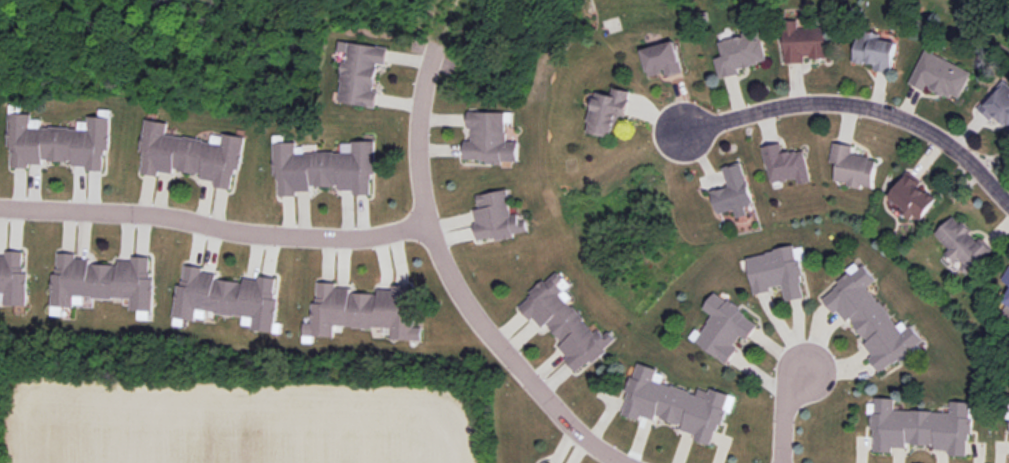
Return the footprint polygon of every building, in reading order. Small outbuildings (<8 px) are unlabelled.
[(785,63),(804,62),(804,58),(828,57),(827,27),(798,28),(798,21),(784,21),(785,63)] [(767,60),(758,30),(718,42),(723,56),(714,58),(720,78),(740,72),(739,69),(767,60)] [(853,61),(875,65),(874,69),(891,72),(897,40),(859,33),(853,61)] [(339,102),(376,107),(378,91),(374,91),(378,63),(386,64),(388,47),(339,41),(338,51),(345,52),(339,102)] [(643,48),(648,76),(666,73),(667,75),(683,72),(677,42),(643,48)] [(909,83),(925,90),(927,87),(958,101),(971,71),(925,50),(909,83)] [(1003,80),(977,108),(990,121),(995,116),(1008,129),(1008,86),(1003,80)] [(611,95),(594,92),(587,133),(615,138),(619,115),(626,117),(631,91),(612,88),(611,95)] [(505,112),(469,112),(469,141),(464,141),(464,162),(503,162),(503,161),(518,161),(518,141),(505,141),(505,112)] [(110,117),(88,116),(87,121),(78,121),(78,128),(40,127),(40,119),(31,119),(31,114),(9,113),(7,146),(12,146),(11,167),(29,168),(29,164),(43,164),(43,160),(73,161),(73,166),(86,166),(85,170),(104,171),(105,150),(109,150),(110,117)] [(138,173),(159,176),(159,171),(173,173),(174,170),(201,174),(201,179),(215,181),(214,186),(231,189),(234,169),(240,170),(245,138),(212,133),(211,141),(166,134),(168,123),(146,119),(138,173)] [(275,143),(276,196),(296,196),(296,191),(311,191),(311,186),(339,185),(339,190),(353,190),(353,195),(371,194),(371,173),(376,173),(375,141),(341,142),(341,151),(296,153),(296,142),(275,143)] [(834,182),(872,187),(876,158),(851,155),(853,145),(833,142),(830,162),(837,163),(834,182)] [(810,182),(804,149),(782,153),(780,143),(763,146),(770,183),(797,178),(798,184),(810,182)] [(711,191),(718,214),(734,209),(737,218),(747,215),(745,205),(753,203),(742,162),(723,167),(728,186),(711,191)] [(921,220),(935,198),(917,187),(921,182),(906,173),(889,200),(921,220)] [(476,195),(479,209),(472,210),(477,241),(527,233),(525,221),(518,222),(517,213),(511,214),(507,190),(476,195)] [(935,234),(950,249),(947,252),(968,274),(991,252),(955,214),(935,234)] [(747,255),(754,295),(771,291),(771,287),(782,285),(785,301),(805,298),(795,246),(747,255)] [(27,251),(5,251),(5,255),(0,255),(0,294),(5,294),(5,305),(25,306),(27,251)] [(53,307),(74,307),(74,297),(131,298),(130,310),(152,311),(153,257),(132,256),(132,260),(118,260),(118,264),(90,264),(90,258),(77,258),(77,253),(55,253),(53,307)] [(820,295),(834,313),(838,310),(846,322),(850,319),(867,342),(862,346),(881,372),(924,342),(912,324),(901,332),(868,286),(875,282),(862,264),(820,295)] [(272,332),(279,278),(258,275),(257,279),(244,278),(244,282),(216,279),(217,273),(203,272),(204,267),(185,265),(182,284),(177,284),(173,318),(194,320),(195,310),(243,316),(242,324),(252,325),(251,330),(272,332)] [(519,304),(540,329),(547,324),(563,343),(557,348),(578,373),(616,340),(609,331),(601,338),(568,300),(572,297),(565,289),(569,285),(557,271),(519,304)] [(414,286),(391,285),(391,289),(377,289),(377,293),(350,293),(350,288),(336,287),(336,282),(318,282),(317,303),(312,303),(312,322),(303,322),(303,336),(333,336),(333,326),(391,327),(390,339),(421,340),(421,327),(413,327),(414,286)] [(998,307),(1008,314),(1008,290),(998,307)] [(728,363),(737,348),(734,346),(740,336),(747,340),(759,321),(714,292),(703,309),(711,315),(694,341),(728,363)] [(731,394),(710,389),(709,391),(697,388),(696,392),(661,383),(665,372),(636,363),(622,414),(640,419),(641,416),(655,420),(656,417),(683,425),(681,430),(694,434),(693,439),(716,446),(731,394)] [(872,451),(892,452),(892,447),(906,448),(906,444),(935,445),(935,450),(948,450),(948,455),(969,456),(971,402),(950,401),(950,412),(894,410),(894,398),(875,397),(874,403),(867,403),(867,412),(873,413),(872,451)]
